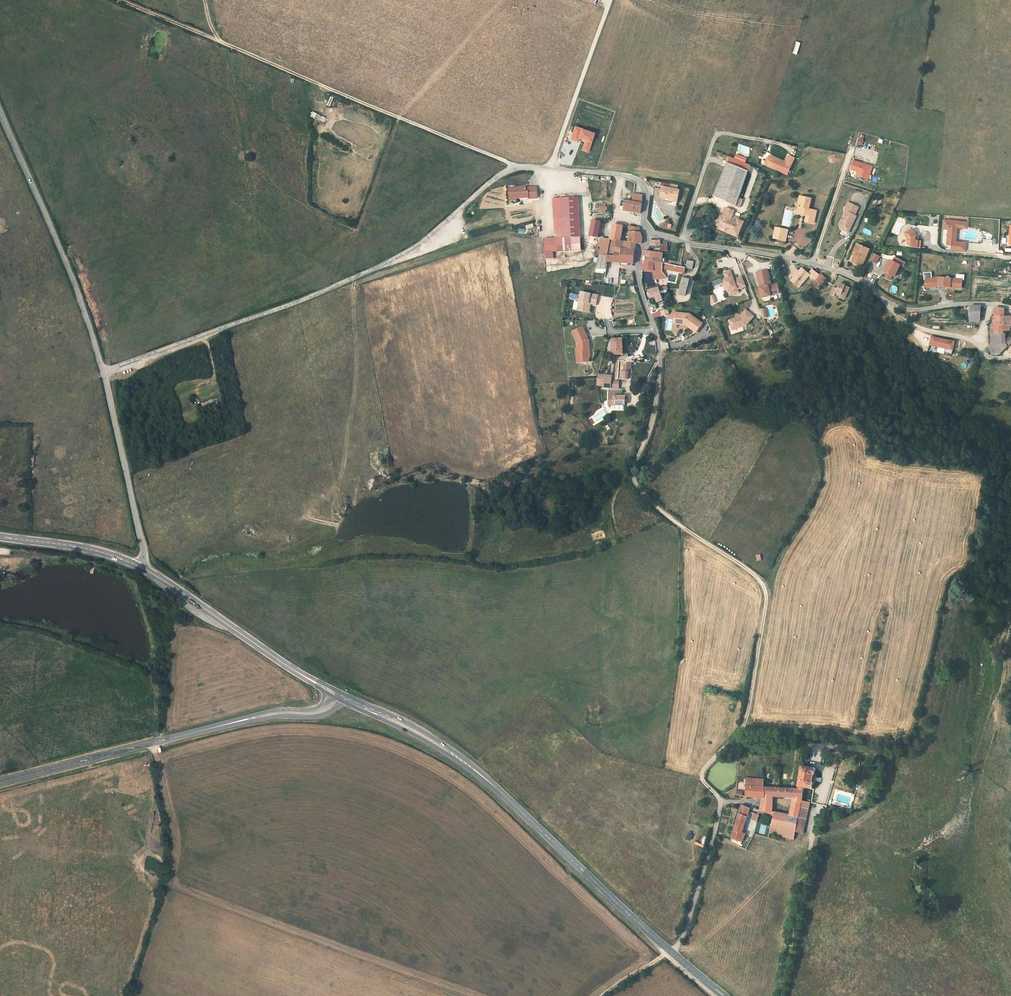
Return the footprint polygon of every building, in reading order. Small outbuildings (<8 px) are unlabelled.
[(769,163),(768,165),(791,174),(798,158),(791,155),(788,162),(773,155),(771,158),(769,163)] [(732,158),(730,164),(752,172),(754,166),(732,158)] [(875,164),(856,158),(853,166),(860,169),(859,172),(871,176),(875,164)] [(752,172),(730,164),(718,198),(740,206),(741,207),(745,208),(748,200),(742,198),(752,172)] [(512,183),(504,184),(505,192),(523,192),(523,193),(533,193),(532,183),(521,183),(521,181),(512,182),(512,183)] [(672,196),(679,198),(682,189),(666,184),(662,194),(671,197),(672,196)] [(623,195),(623,206),(639,208),(641,190),(631,190),(631,195),(623,195)] [(576,246),(574,192),(549,194),(551,233),(540,234),(541,248),(576,246)] [(809,212),(807,219),(815,221),(818,209),(811,207),(813,197),(803,195),(798,211),(803,212),(804,211),(809,212)] [(861,205),(850,200),(847,206),(848,209),(846,213),(847,214),(845,218),(843,218),(841,222),(843,227),(850,230),(853,226),(850,224),(852,221),(854,222),(858,214),(857,213),(861,205)] [(734,216),(736,211),(728,208),(725,216),(723,216),(720,224),(731,228),(732,231),(732,233),(741,237),(746,221),(740,219),(739,217),(737,216),(735,216),(734,217),(734,216)] [(967,217),(943,216),(943,225),(948,225),(947,240),(952,241),(952,246),(965,246),(966,238),(956,237),(957,223),(967,223),(967,217)] [(597,223),(588,222),(587,237),(596,238),(597,223)] [(731,228),(720,224),(719,226),(728,229),(730,233),(732,233),(732,231),(731,228)] [(641,236),(640,233),(629,232),(629,240),(623,240),(622,226),(609,225),(607,239),(607,245),(598,244),(597,250),(607,251),(606,254),(613,255),(613,252),(619,253),(619,246),(633,247),(633,244),(639,244),(641,236)] [(921,238),(918,238),(918,235),(915,227),(908,231),(909,232),(910,235),(911,238),(910,241),(913,241),(913,244),(923,245),(924,238),(921,238)] [(776,236),(788,239),(789,232),(777,229),(776,236)] [(859,251),(855,259),(864,264),(872,248),(860,241),(856,249),(859,251)] [(633,247),(619,246),(619,253),(618,261),(631,263),(633,247)] [(660,258),(670,257),(670,251),(660,249),(660,253),(660,258)] [(597,252),(594,267),(605,268),(606,260),(606,254),(597,252)] [(606,254),(606,260),(618,261),(619,253),(613,252),(613,255),(606,254)] [(904,261),(894,256),(889,267),(899,272),(904,261)] [(660,267),(663,268),(663,262),(660,262),(645,261),(644,264),(643,264),(641,264),(642,270),(654,269),(655,277),(665,275),(664,274),(662,271),(660,267)] [(663,262),(663,268),(684,273),(686,267),(663,262)] [(804,265),(801,269),(796,275),(804,282),(806,280),(802,277),(808,269),(804,265)] [(771,267),(759,269),(762,281),(764,280),(764,283),(762,283),(763,286),(762,286),(764,295),(774,293),(774,292),(782,290),(780,281),(774,283),(771,267)] [(812,272),(815,275),(817,276),(821,271),(816,267),(812,272)] [(727,278),(724,279),(725,282),(727,288),(728,291),(733,289),(734,293),(739,291),(738,288),(746,285),(742,275),(734,278),(731,269),(724,272),(727,278)] [(812,272),(808,269),(802,277),(806,280),(812,272)] [(829,276),(823,271),(814,282),(820,287),(829,276)] [(804,282),(796,275),(793,278),(799,284),(800,283),(801,284),(802,285),(804,282)] [(941,275),(928,277),(929,286),(941,284),(964,285),(965,277),(941,275)] [(690,279),(684,277),(680,294),(687,295),(690,279)] [(853,285),(843,280),(840,285),(836,283),(833,291),(837,293),(837,291),(847,296),(853,285)] [(889,291),(895,294),(898,288),(893,285),(889,291)] [(662,301),(660,297),(657,289),(647,293),(650,300),(653,298),(656,304),(662,301)] [(576,309),(585,310),(586,302),(590,302),(595,303),(597,293),(579,291),(576,309)] [(985,302),(975,302),(974,318),(984,317),(985,302)] [(743,314),(732,318),(736,328),(749,322),(756,313),(748,307),(743,314)] [(684,323),(694,331),(701,322),(688,312),(675,311),(675,317),(679,317),(678,323),(684,323)] [(570,330),(575,342),(575,347),(576,347),(576,361),(585,361),(585,356),(583,356),(583,354),(585,354),(585,352),(586,352),(586,340),(581,326),(570,330)] [(952,355),(954,341),(930,337),(929,347),(937,348),(937,352),(952,355)] [(612,354),(622,355),(623,340),(613,339),(612,354)] [(995,343),(994,343),(996,351),(1005,350),(1006,348),(1006,340),(1000,342),(995,343)] [(610,377),(603,377),(602,379),(602,384),(610,385),(610,377)] [(618,378),(610,377),(610,385),(618,386),(618,378)] [(621,394),(611,395),(611,405),(615,404),(626,403),(627,403),(626,394),(621,394)] [(604,411),(592,416),(595,423),(607,417),(604,411)] [(800,787),(799,790),(804,790),(805,788),(812,789),(813,783),(813,782),(814,775),(815,775),(815,774),(816,768),(802,766),(798,786),(800,787)] [(764,780),(747,778),(746,797),(762,799),(763,797),(764,796),(764,787),(764,780)] [(799,790),(764,787),(764,796),(773,796),(793,798),(793,800),(793,801),(802,802),(802,801),(804,793),(804,790),(799,790)] [(772,819),(770,833),(794,839),(796,832),(804,833),(810,800),(808,799),(807,802),(802,801),(802,802),(793,801),(790,815),(773,811),(773,796),(764,796),(763,797),(762,799),(758,815),(772,819)] [(749,809),(741,807),(739,813),(746,815),(749,809)] [(740,833),(746,815),(739,813),(732,833),(739,836),(740,833)] [(732,833),(730,839),(742,843),(744,837),(739,836),(732,833)]
